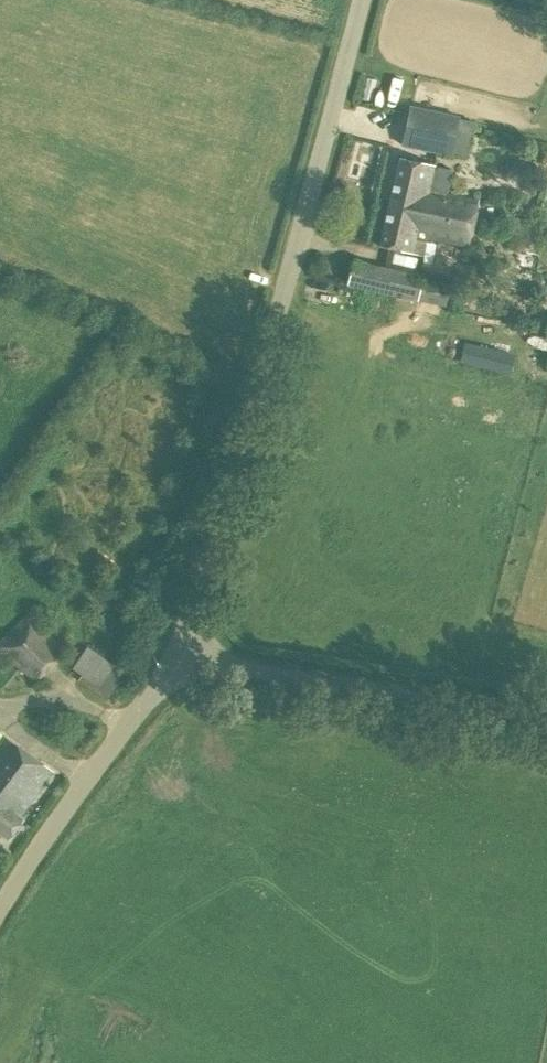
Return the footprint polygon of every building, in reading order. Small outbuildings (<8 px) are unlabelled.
[(459,117),(411,106),(411,108),(402,145),(450,156),(459,117)] [(388,205),(473,224),(478,199),(429,188),(434,166),(399,158),(388,205)] [(437,186),(464,189),(467,161),(440,158),(437,186)] [(467,248),(473,224),(388,205),(379,244),(413,253),(416,240),(425,242),(426,238),(467,248)] [(532,229),(535,216),(516,212),(514,226),(532,229)] [(375,265),(353,260),(348,283),(369,288),(369,289),(442,306),(448,280),(375,264),(375,265)] [(64,652),(31,610),(0,640),(0,654),(35,683),(64,652)] [(8,839),(23,819),(19,816),(51,771),(5,738),(0,745),(0,833),(8,839)]
